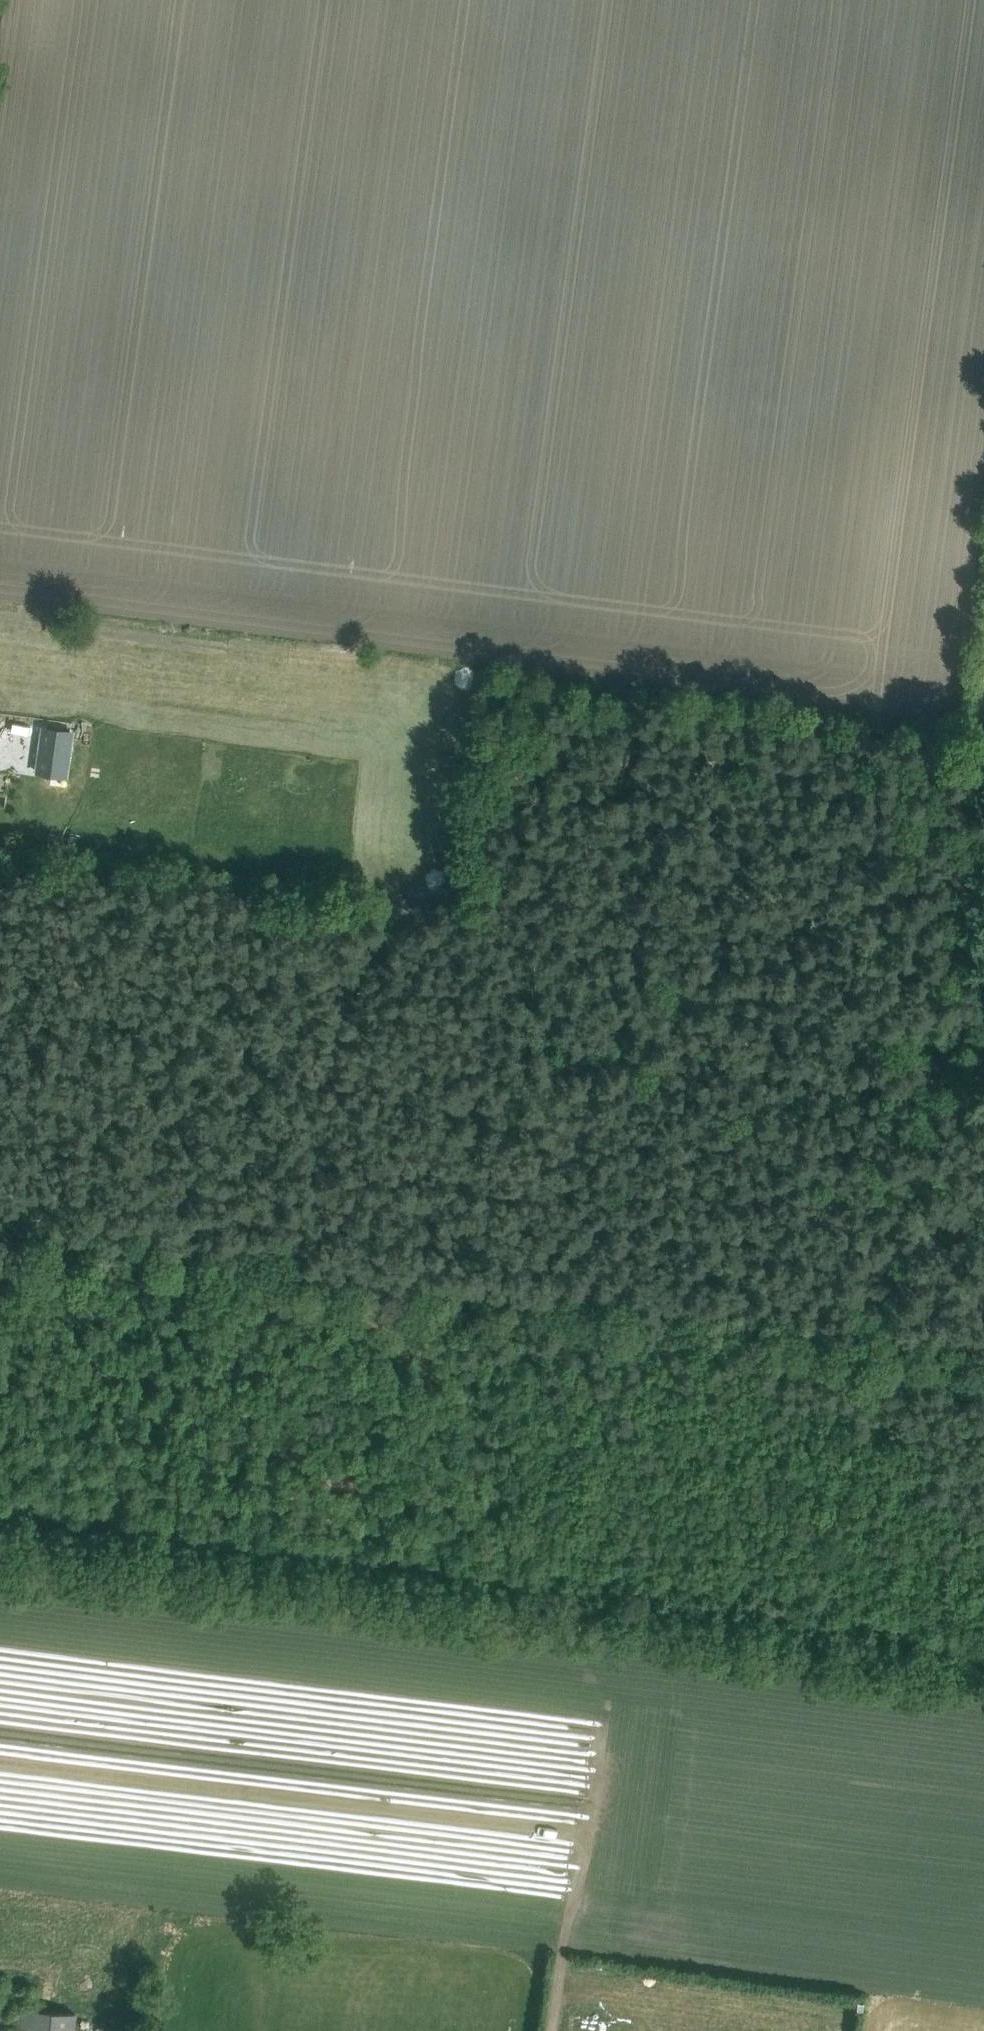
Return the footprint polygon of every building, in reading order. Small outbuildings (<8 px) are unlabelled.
[(42,725),(35,772),(61,776),(68,729),(42,725)] [(9,2004),(0,2003),(0,2030),(6,2030),(9,2004)] [(11,2030),(76,2030),(78,2012),(14,2005),(11,2030)]
